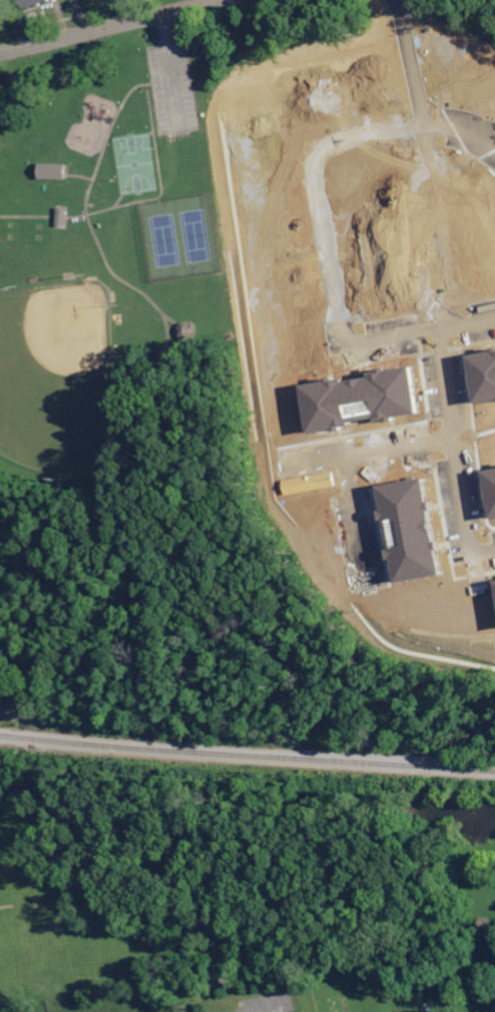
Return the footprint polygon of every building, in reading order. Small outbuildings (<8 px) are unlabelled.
[(25,10),(22,0),(53,0),(53,1),(43,4),(41,5),(25,10)] [(66,178),(65,178),(64,178),(62,178),(60,178),(59,178),(38,177),(39,161),(59,161),(60,161),(66,161),(66,164),(66,178)] [(65,226),(61,225),(56,225),(58,206),(61,206),(63,206),(65,206),(67,206),(65,226)] [(190,338),(183,338),(179,335),(178,326),(179,324),(181,321),(190,320),(195,324),(196,332),(196,333),(190,338)] [(474,1007),(473,998),(474,997),(474,994),(483,993),(484,1002),(481,1003),(481,1006),(474,1007)]
